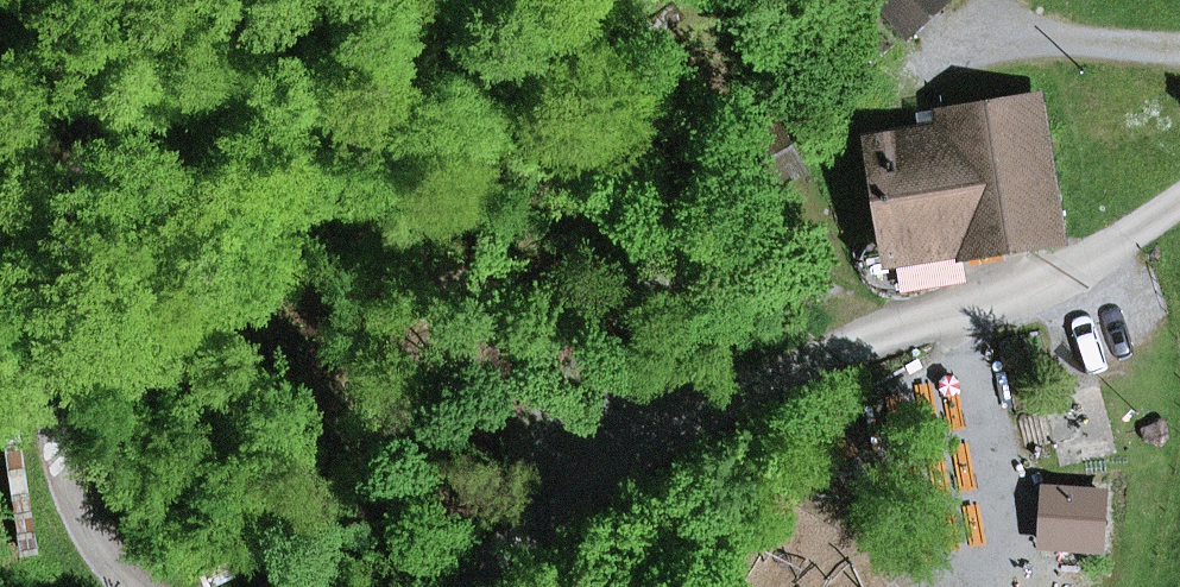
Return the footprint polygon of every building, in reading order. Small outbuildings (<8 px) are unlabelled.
[(893,13),(907,0),(882,0),(893,13)] [(893,13),(911,33),(948,0),(907,0),(893,13)] [(1058,237),(1033,101),(941,117),(944,133),(871,146),(892,261),(1058,237)] [(1043,545),(1060,546),(1064,492),(1047,491),(1043,545)] [(1060,546),(1100,549),(1104,494),(1064,492),(1060,546)]
